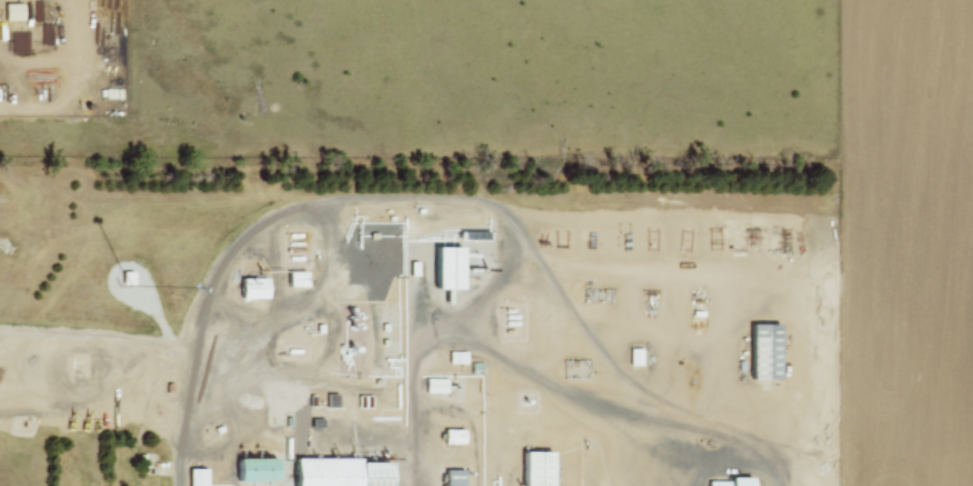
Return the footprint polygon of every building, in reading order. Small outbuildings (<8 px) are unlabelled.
[(37,20),(49,20),(49,0),(37,0),(37,20)] [(6,2),(6,18),(24,18),(24,2),(6,2)] [(30,32),(13,33),(14,54),(30,54),(30,32)] [(437,247),(435,288),(461,289),(461,285),(477,285),(477,276),(462,276),(464,248),(437,247)] [(287,271),(286,285),(310,286),(310,272),(287,271)] [(270,278),(270,298),(243,298),(243,279),(270,278)] [(752,323),(751,378),(782,378),(783,324),(752,323)] [(630,348),(630,367),(643,367),(643,348),(630,348)] [(450,350),(450,362),(468,362),(468,350),(450,350)] [(483,363),(483,373),(475,373),(475,363),(483,363)] [(427,379),(426,394),(452,394),(452,380),(427,379)] [(326,393),(326,406),(342,406),(342,393),(326,393)] [(446,431),(446,443),(466,443),(466,430),(446,431)] [(522,451),(521,484),(552,485),(552,452),(522,451)] [(390,464),(390,485),(299,485),(299,457),(358,458),(358,464),(390,464)] [(279,459),(279,483),(240,483),(240,460),(279,459)] [(191,485),(210,485),(210,467),(191,467),(191,485)] [(466,471),(465,485),(448,485),(449,470),(466,471)]
